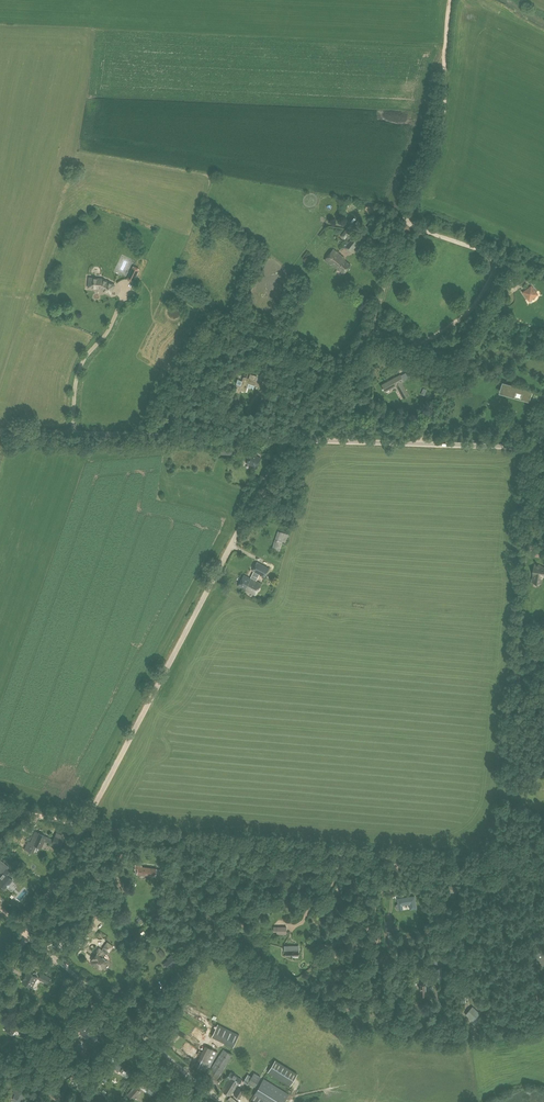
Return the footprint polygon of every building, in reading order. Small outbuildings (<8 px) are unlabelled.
[(344,248),(351,253),(361,240),(368,231),(362,225),(355,234),(347,227),(346,229),(346,228),(340,235),(345,239),(347,237),(350,239),(344,248)] [(332,264),(343,274),(351,265),(344,260),(345,259),(344,257),(333,248),(324,259),(332,265),(332,264)] [(139,269),(133,266),(127,279),(133,282),(139,269)] [(99,288),(111,293),(115,285),(102,279),(89,278),(88,287),(99,288)] [(530,297),(531,299),(533,299),(534,299),(535,298),(536,296),(534,294),(536,292),(533,287),(531,288),(530,286),(526,289),(527,291),(523,294),(527,299),(530,297)] [(236,392),(240,393),(241,390),(246,392),(249,383),(259,387),(261,382),(262,382),(264,375),(257,373),(256,375),(250,373),(249,378),(244,376),(242,380),(237,379),(236,384),(237,384),(236,386),(237,386),(236,392)] [(396,385),(403,398),(409,395),(402,382),(404,381),(406,379),(403,373),(400,374),(381,385),(385,392),(396,385)] [(521,397),(530,400),(532,393),(528,392),(528,390),(513,385),(512,387),(504,384),(502,391),(515,395),(516,390),(522,392),(521,397)] [(239,452),(246,455),(250,448),(243,444),(239,452)] [(247,463),(256,467),(261,458),(252,453),(247,463)] [(272,548),(280,551),(282,544),(286,545),(290,534),(278,530),(272,548)] [(252,571),(265,577),(269,568),(257,561),(252,571)] [(542,581),(542,576),(543,576),(543,567),(541,567),(541,566),(535,565),(533,574),(532,579),(542,581)] [(244,589),(255,595),(261,583),(251,577),(250,578),(244,575),(238,585),(245,589),(244,589)] [(24,849),(29,851),(33,843),(42,847),(45,839),(61,846),(64,839),(61,838),(62,835),(57,833),(53,840),(36,832),(31,841),(28,840),(24,849)] [(161,877),(166,878),(167,870),(162,869),(162,871),(156,870),(156,868),(140,866),(140,865),(136,864),(135,869),(138,870),(138,874),(161,877)] [(9,889),(21,875),(14,870),(11,873),(6,869),(0,876),(0,879),(2,880),(0,882),(0,883),(5,888),(6,886),(9,889)] [(409,904),(410,909),(416,908),(414,896),(405,897),(405,898),(398,899),(399,905),(409,904)] [(386,921),(387,931),(394,930),(394,929),(398,928),(398,924),(393,924),(393,921),(386,921)] [(277,934),(287,934),(287,926),(277,926),(277,931),(277,934)] [(205,947),(216,953),(220,946),(209,940),(205,947)] [(91,960),(102,968),(108,961),(106,959),(105,960),(103,958),(104,956),(102,955),(104,952),(107,954),(113,946),(107,942),(103,948),(102,950),(99,948),(95,953),(96,954),(91,960)] [(286,955),(298,955),(298,950),(299,950),(299,945),(284,945),(284,951),(286,951),(286,955)] [(157,952),(162,957),(166,954),(161,949),(157,952)] [(542,966),(543,965),(543,956),(541,951),(536,954),(542,966)] [(166,964),(169,968),(177,960),(172,954),(169,957),(170,958),(163,964),(164,966),(166,964)] [(430,969),(432,980),(439,979),(437,968),(430,969)] [(22,982),(32,987),(37,977),(39,977),(38,979),(47,984),(50,978),(41,973),(40,976),(38,975),(37,974),(37,973),(36,973),(35,972),(34,972),(33,973),(32,973),(32,974),(27,972),(22,982)] [(269,985),(276,991),(279,987),(273,981),(269,985)] [(426,984),(420,984),(420,991),(421,991),(421,994),(425,994),(425,991),(426,991),(426,990),(429,990),(429,984),(426,984)] [(465,1014),(472,1020),(479,1013),(472,1006),(465,1014)] [(96,1031),(84,1022),(78,1029),(87,1036),(86,1037),(94,1044),(100,1037),(95,1033),(96,1031)] [(5,1030),(12,1034),(16,1028),(10,1023),(5,1030)] [(212,1036),(233,1046),(239,1034),(217,1024),(212,1036)] [(195,1065),(208,1072),(218,1052),(205,1045),(195,1065)] [(207,1074),(216,1081),(233,1055),(223,1048),(207,1074)] [(62,1057),(65,1059),(67,1056),(58,1050),(55,1055),(61,1059),(62,1057)] [(114,1068),(129,1075),(133,1068),(121,1062),(122,1060),(119,1058),(114,1068)] [(275,1060),(268,1071),(290,1085),(297,1074),(275,1060)] [(101,1080),(105,1082),(107,1079),(113,1069),(108,1066),(103,1076),(103,1077),(101,1080)] [(70,1078),(83,1085),(86,1079),(74,1072),(70,1078)] [(221,1090),(231,1096),(238,1083),(239,1084),(242,1079),(231,1072),(228,1076),(229,1077),(221,1090)] [(248,1083),(255,1087),(261,1076),(254,1072),(249,1080),(245,1078),(243,1082),(247,1084),(248,1083)] [(2,1085),(8,1088),(13,1079),(7,1076),(2,1085)] [(254,1101),(284,1101),(289,1094),(264,1078),(250,1100),(254,1101)] [(143,1086),(152,1094),(158,1088),(149,1080),(143,1086)] [(54,1087),(63,1092),(66,1087),(57,1082),(54,1087)] [(128,1095),(133,1099),(140,1090),(136,1087),(128,1095)] [(234,1094),(240,1098),(244,1091),(238,1087),(234,1094)] [(19,1101),(21,1101),(25,1093),(15,1088),(14,1091),(16,1092),(13,1099),(19,1101)] [(135,1101),(140,1101),(146,1096),(141,1092),(133,1100),(135,1101)]
